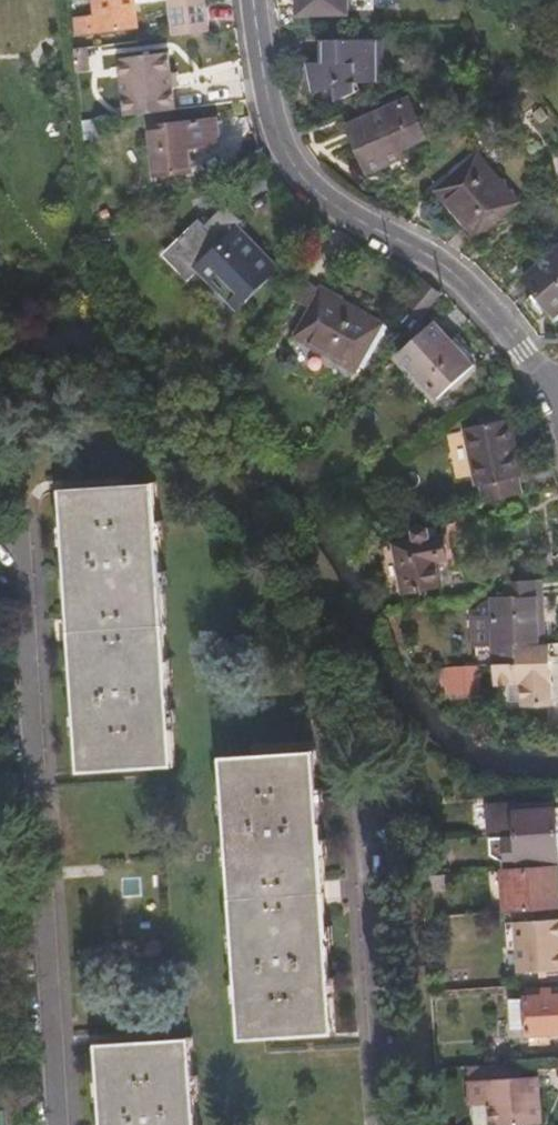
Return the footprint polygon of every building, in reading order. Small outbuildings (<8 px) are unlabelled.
[(90,0),(73,0),(75,9),(91,7),(90,0)] [(98,17),(78,19),(81,36),(141,28),(138,5),(149,4),(148,0),(96,0),(98,17)] [(179,39),(215,34),(211,0),(175,0),(179,39)] [(301,15),(348,16),(348,0),(301,0),(301,15)] [(380,39),(325,43),(324,66),(307,67),(313,96),(333,91),(336,104),(356,95),(356,85),(380,84),(380,39)] [(217,87),(213,48),(178,52),(179,66),(174,66),(178,97),(195,94),(195,89),(217,87)] [(95,64),(93,50),(80,52),(82,66),(95,64)] [(408,100),(346,129),(368,175),(405,159),(401,150),(425,139),(408,100)] [(215,118),(148,126),(154,177),(191,172),(188,147),(218,143),(215,118)] [(103,142),(100,122),(89,124),(93,143),(103,142)] [(478,159),(436,195),(475,242),(518,207),(478,159)] [(200,226),(167,255),(190,280),(202,270),(236,309),(274,276),(258,257),(261,254),(249,240),(245,243),(239,236),(245,230),(229,212),(206,232),(200,226)] [(525,285),(556,321),(557,320),(557,257),(525,285)] [(304,282),(292,304),(312,315),(324,293),(304,282)] [(324,293),(312,315),(298,341),(360,374),(385,325),(324,293)] [(405,337),(418,324),(405,312),(394,326),(405,337)] [(439,326),(398,354),(431,400),(471,372),(439,326)] [(484,486),(487,503),(525,495),(521,478),(525,477),(513,419),(467,429),(479,487),(484,486)] [(399,449),(390,435),(378,442),(387,456),(399,449)] [(74,642),(81,780),(172,776),(159,498),(67,501),(74,642)] [(446,587),(441,563),(450,561),(445,534),(431,536),(430,528),(420,524),(412,530),(413,539),(392,543),(393,545),(401,591),(402,595),(446,587)] [(401,591),(393,545),(380,547),(389,594),(401,591)] [(532,586),(511,590),(512,602),(533,601),(532,586)] [(389,609),(386,596),(375,597),(377,611),(389,609)] [(533,601),(512,602),(490,604),(491,618),(470,620),(472,651),(493,650),(494,669),(516,667),(516,648),(537,647),(536,630),(541,629),(540,613),(534,613),(533,601)] [(551,700),(548,646),(537,647),(516,648),(516,667),(494,669),(495,685),(522,684),(524,702),(551,700)] [(476,670),(443,672),(445,686),(455,686),(457,697),(479,697),(476,670)] [(264,1048),(272,1049),(333,1045),(325,911),(316,765),(255,768),(247,769),(225,770),(242,1050),(264,1048)] [(557,833),(557,812),(557,805),(527,807),(526,800),(513,801),(514,806),(490,807),(492,836),(512,835),(557,833)] [(512,835),(514,864),(507,864),(507,869),(557,867),(557,833),(512,835)] [(507,869),(509,909),(557,906),(557,867),(507,869)] [(435,874),(417,875),(417,889),(435,889),(435,874)] [(518,919),(519,945),(520,969),(557,967),(557,918),(518,919)] [(519,945),(518,919),(507,921),(508,945),(519,945)] [(518,986),(519,996),(504,997),(506,1027),(519,1026),(520,1036),(557,1033),(557,984),(518,986)] [(192,1054),(102,1059),(105,1124),(196,1124),(192,1054)] [(520,1074),(520,1060),(463,1063),(463,1102),(481,1102),(481,1124),(534,1122),(532,1074),(520,1074)]
